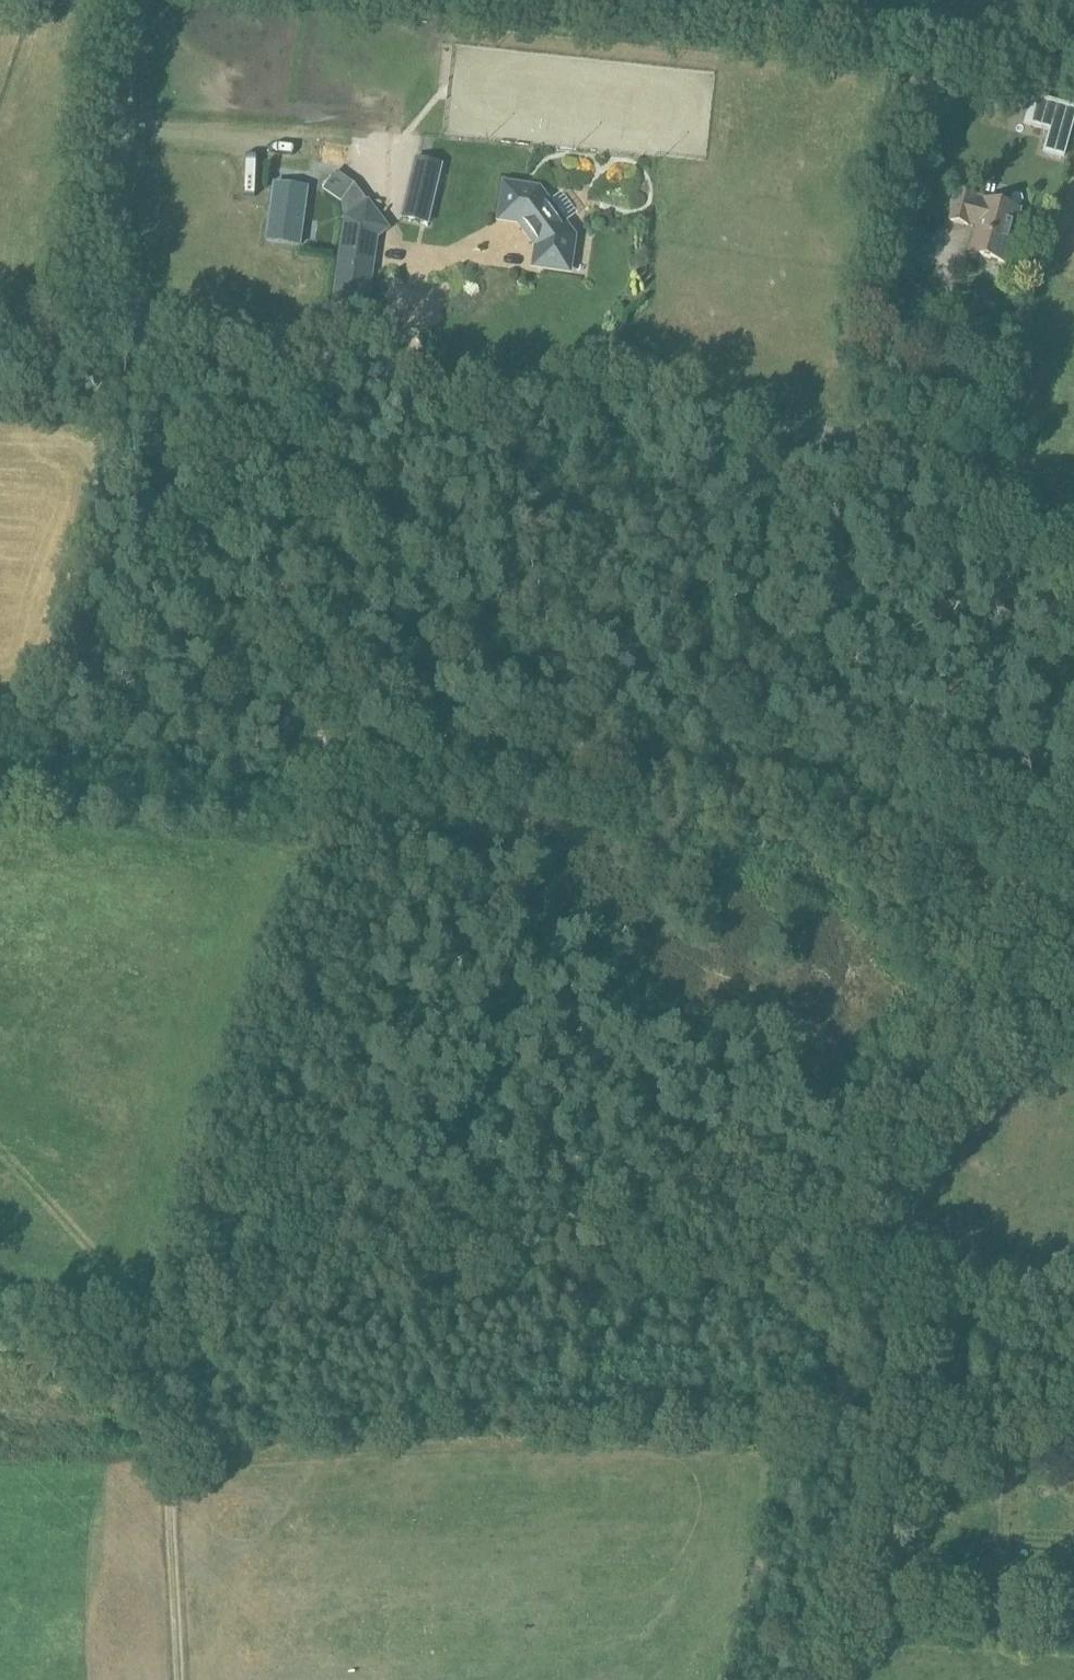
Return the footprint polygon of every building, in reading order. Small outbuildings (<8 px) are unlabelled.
[(1064,160),(1073,123),(1073,107),(1032,96),(1023,126),(1048,133),(1042,154),(1064,160)] [(416,160),(402,218),(428,224),(442,166),(416,160)] [(505,190),(502,216),(521,218),(540,239),(537,264),(569,268),(600,271),(604,239),(571,236),(536,194),(505,190)] [(1019,210),(985,200),(979,199),(980,196),(957,190),(949,222),(971,228),(972,226),(978,227),(971,254),(1005,263),(1019,210)] [(274,193),(267,241),(300,246),(304,220),(307,221),(307,216),(304,216),(307,198),(274,193)] [(346,220),(334,296),(366,301),(377,237),(388,229),(368,203),(346,220)] [(33,321),(44,336),(55,327),(45,313),(33,321)] [(998,1590),(998,1605),(1008,1605),(1009,1590),(998,1590)]
